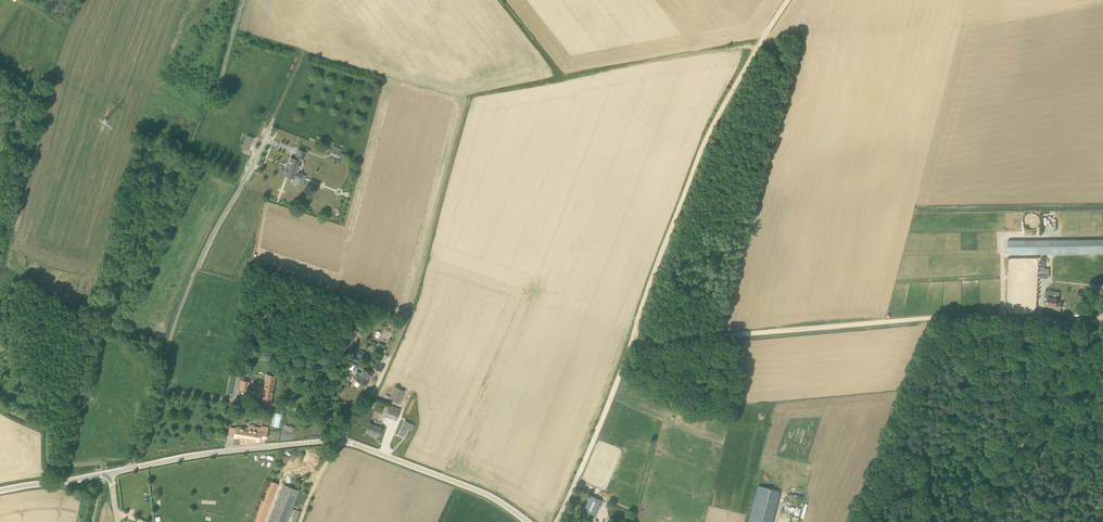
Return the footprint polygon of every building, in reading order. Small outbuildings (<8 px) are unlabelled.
[(247,135),(241,148),(247,151),(253,138),(247,135)] [(330,155),(339,158),(342,149),(333,146),(330,155)] [(298,149),(295,158),(291,157),(284,174),(299,180),(302,174),(297,172),(301,161),(302,162),(306,152),(298,149)] [(1094,240),(1008,241),(1008,254),(1095,253),(1102,253),(1102,240),(1094,240)] [(1049,291),(1048,292),(1045,292),(1044,297),(1047,298),(1047,301),(1047,305),(1051,305),(1050,307),(1061,309),(1062,302),(1056,301),(1057,298),(1053,298),(1054,291),(1049,291)] [(384,350),(392,330),(385,327),(377,347),(384,350)] [(349,331),(342,343),(349,347),(356,335),(349,331)] [(362,356),(363,354),(355,350),(351,358),(357,361),(360,355),(362,356)] [(367,378),(370,372),(363,369),(361,373),(357,371),(354,379),(367,384),(369,379),(367,378)] [(275,383),(274,383),(275,377),(266,376),(265,381),(262,402),(271,403),(275,383)] [(239,389),(248,391),(249,382),(248,382),(248,379),(243,378),(242,381),(241,380),(239,389)] [(392,400),(400,402),(404,389),(395,387),(392,400)] [(385,416),(395,420),(400,409),(389,405),(385,416)] [(410,423),(405,421),(398,434),(404,437),(410,423)] [(369,423),(366,432),(378,437),(382,428),(369,423)] [(235,427),(230,427),(229,435),(234,436),(234,438),(259,441),(260,438),(266,439),(268,427),(261,426),(261,427),(248,425),(247,429),(235,427)] [(258,521),(261,521),(277,483),(270,480),(253,520),(258,521)] [(267,521),(286,521),(299,491),(283,484),(267,521)] [(749,521),(771,521),(779,491),(759,486),(749,521)] [(584,511),(595,515),(602,500),(591,495),(584,511)]
